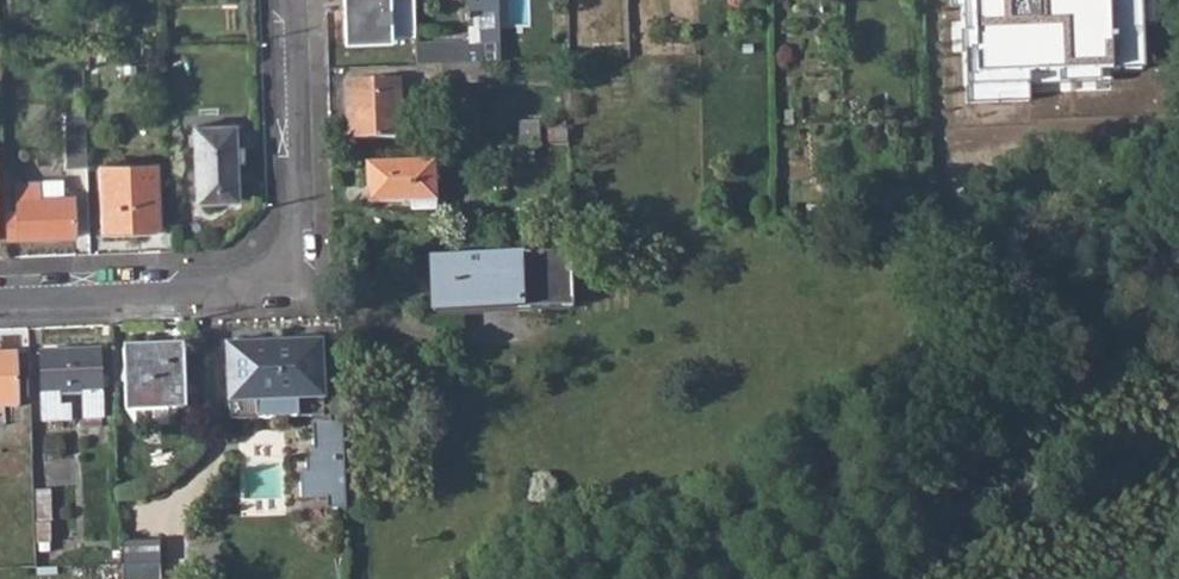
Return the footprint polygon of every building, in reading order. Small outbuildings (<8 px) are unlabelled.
[(345,50),(396,48),(396,40),(413,39),(412,0),(343,0),(345,50)] [(416,64),(443,63),(484,62),(500,61),(498,0),(469,0),(470,43),(415,46),(416,64)] [(952,6),(963,6),(964,24),(954,24),(954,51),(965,50),(967,104),(1029,102),(1029,86),(1102,84),(1102,73),(1146,71),(1144,0),(952,0),(952,6)] [(443,63),(444,81),(484,81),(484,62),(443,63)] [(348,79),(349,138),(402,136),(401,78),(348,79)] [(519,123),(520,146),(540,145),(538,122),(519,123)] [(67,128),(68,166),(87,165),(86,128),(67,128)] [(196,129),(198,204),(244,202),(240,128),(196,129)] [(369,202),(411,201),(436,200),(434,161),(367,163),(369,202)] [(103,166),(106,235),(159,234),(156,165),(103,166)] [(7,240),(20,239),(77,237),(74,197),(64,197),(64,181),(18,182),(19,211),(6,212),(7,240)] [(437,209),(436,200),(411,201),(411,210),(437,209)] [(571,305),(569,250),(448,254),(449,273),(432,278),(433,306),(517,303),(517,307),(571,305)] [(430,255),(432,278),(449,273),(448,254),(430,255)] [(223,346),(227,419),(322,416),(318,342),(223,346)] [(122,350),(124,411),(167,410),(182,410),(180,348),(122,350)] [(39,353),(42,425),(68,424),(67,410),(63,410),(62,396),(81,395),(82,419),(98,418),(96,350),(39,353)] [(15,407),(13,354),(0,355),(0,408),(15,407)] [(324,512),(343,511),(339,422),(338,407),(327,408),(327,423),(310,424),(311,451),(302,451),(303,474),(297,474),(299,503),(324,502),(324,512)] [(167,410),(124,411),(137,425),(167,423),(167,410)] [(49,546),(48,526),(47,488),(32,488),(33,547),(49,546)] [(120,542),(123,578),(160,578),(157,539),(120,542)]
